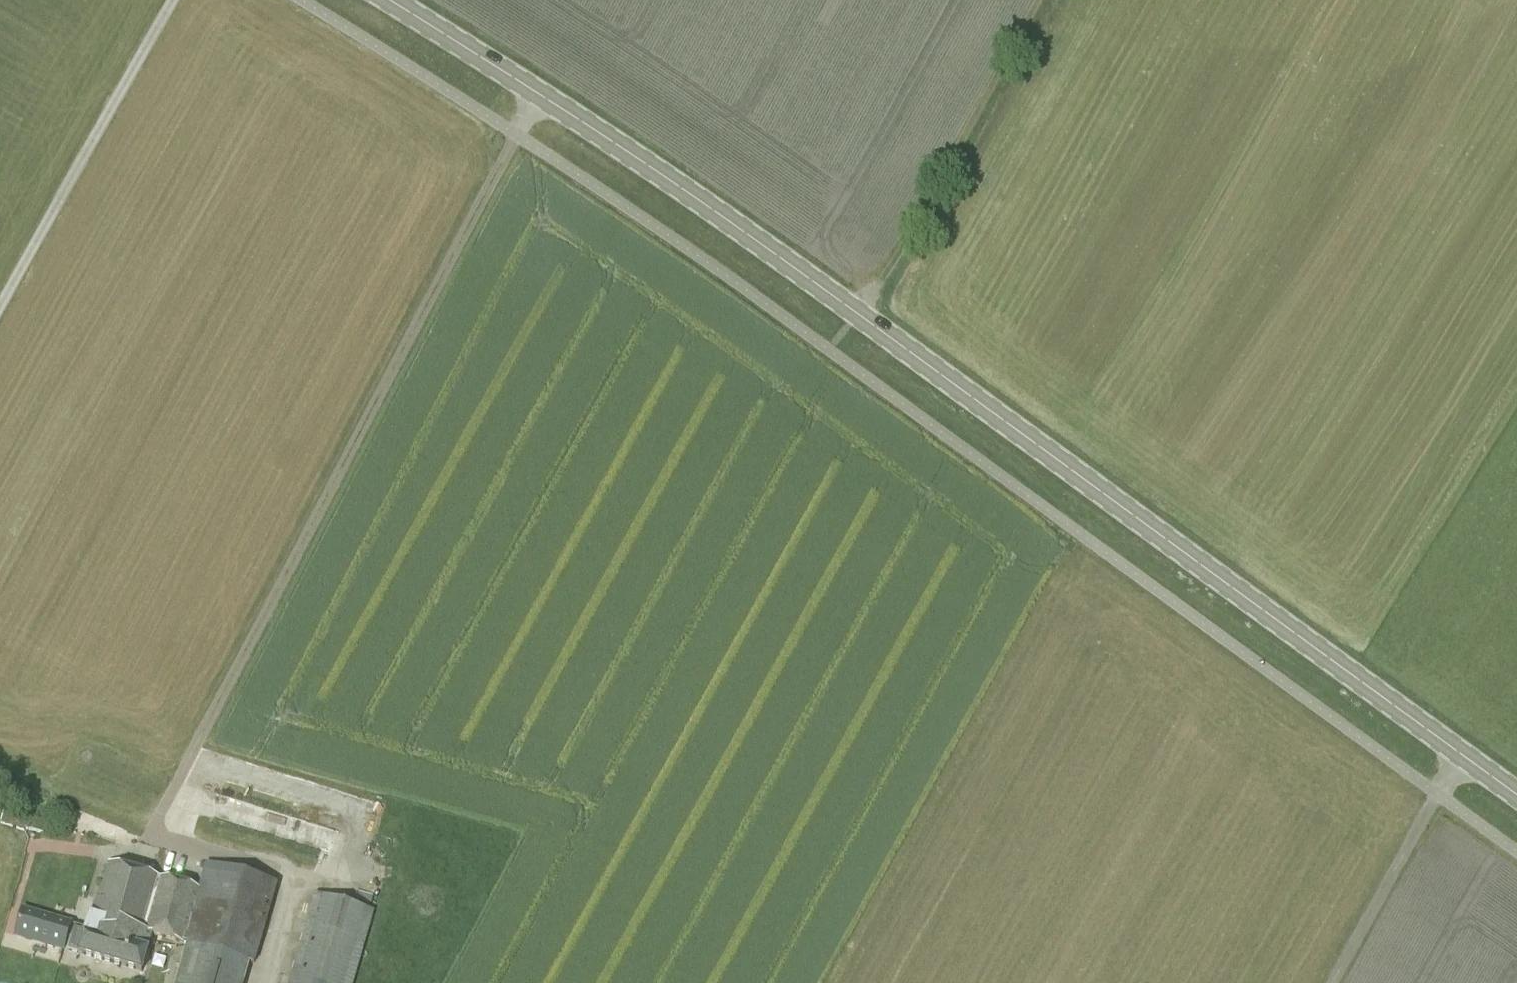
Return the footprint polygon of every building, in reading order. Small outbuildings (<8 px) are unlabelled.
[(4,811),(0,825),(24,831),(24,829),(42,834),(45,822),(44,822),(4,811)] [(110,862),(99,899),(94,916),(91,915),(87,930),(76,927),(69,951),(142,972),(153,933),(190,944),(178,982),(244,982),(250,961),(255,962),(278,883),(207,863),(200,888),(110,862)] [(372,912),(315,895),(289,982),(352,982),(372,912)] [(63,953),(72,923),(21,909),(12,938),(63,953)]
